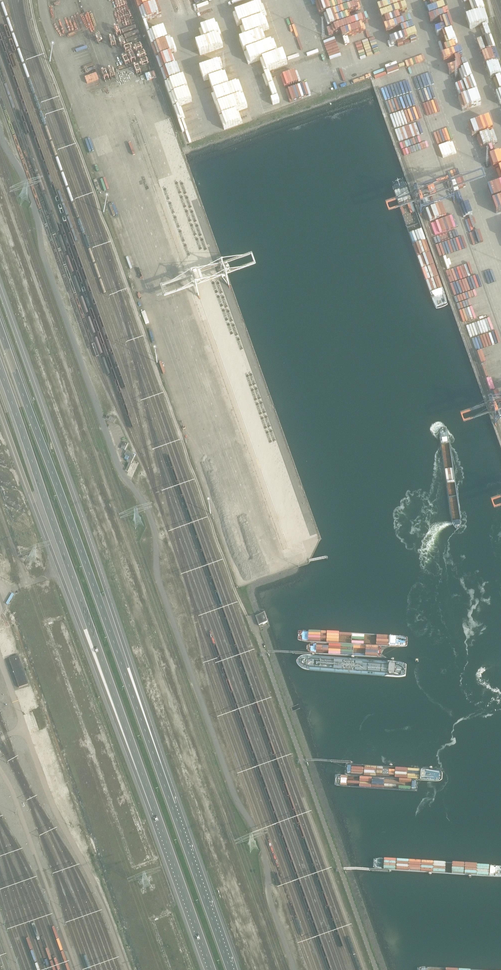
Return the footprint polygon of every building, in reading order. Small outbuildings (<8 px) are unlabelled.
[(243,22),(260,16),(255,5),(239,11),(243,22)] [(226,67),(232,64),(230,59),(223,62),(226,67)] [(127,451),(125,456),(126,456),(124,459),(128,461),(128,462),(127,461),(127,462),(131,464),(133,460),(135,455),(127,451)] [(264,614),(258,616),(256,617),(259,626),(267,623),(264,614)] [(28,685),(18,656),(9,659),(19,688),(28,685)]
